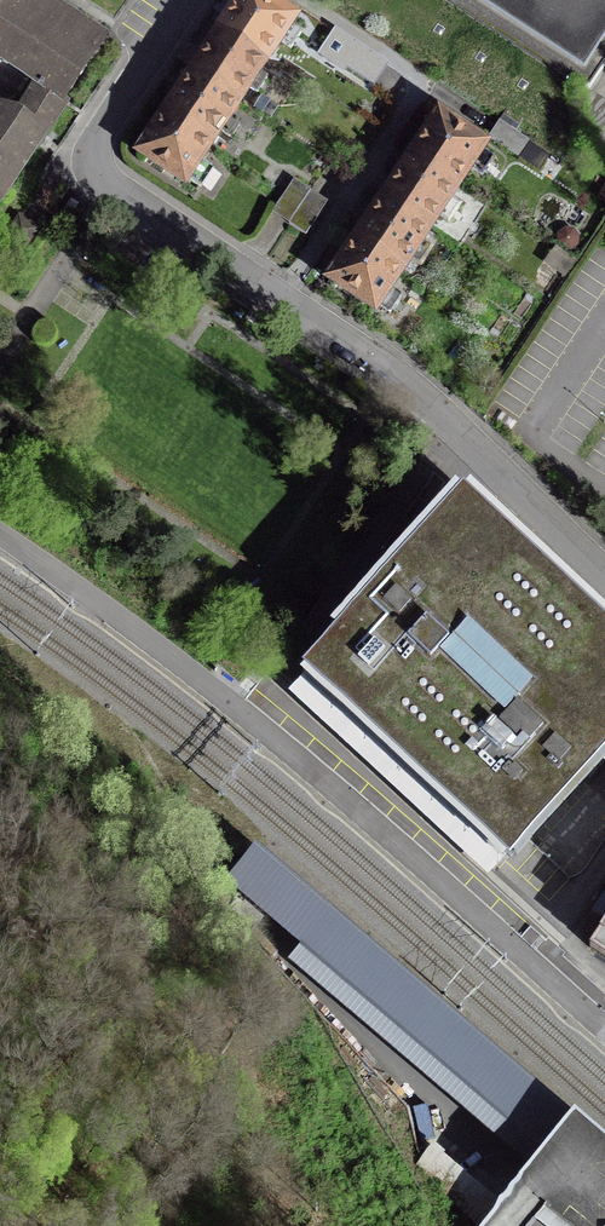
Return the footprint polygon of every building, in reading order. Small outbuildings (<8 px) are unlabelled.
[(38,86),(40,83),(64,99),(105,37),(50,0),(0,0),(0,60),(38,86)] [(265,60),(279,40),(291,48),(301,33),(289,25),(292,20),(262,0),(243,0),(235,11),(222,32),(265,60)] [(578,92),(592,90),(604,70),(604,0),(437,0),(578,92)] [(195,72),(239,101),(248,87),(258,93),(268,79),(258,72),(265,60),(222,32),(207,54),(195,72)] [(384,61),(354,41),(340,62),(370,82),(384,61)] [(168,112),(211,141),(219,129),(230,136),(239,121),(229,115),(239,101),(195,72),(180,94),(168,112)] [(38,86),(18,115),(0,109),(0,199),(14,179),(67,101),(64,99),(40,83),(38,86)] [(211,141),(168,112),(150,139),(141,153),(184,182),(187,177),(200,186),(210,170),(197,162),(211,141)] [(412,158),(456,187),(469,167),(482,176),(493,159),(480,151),(483,147),(439,118),(427,136),(412,158)] [(530,142),(499,122),(489,138),(520,158),(530,142)] [(386,198),(429,227),(438,213),(448,220),(458,205),(448,198),(456,187),(412,158),(399,178),(386,198)] [(291,220),(309,194),(311,190),(294,179),(274,209),(291,220)] [(326,205),(309,194),(291,220),(289,223),(307,235),(326,205)] [(359,238),(402,267),(410,255),(420,262),(430,247),(420,241),(429,227),(386,198),(370,222),(359,238)] [(388,288),(402,267),(359,238),(348,254),(346,257),(332,248),(318,270),(375,308),(377,304),(390,313),(401,297),(388,288)] [(563,594),(461,500),(306,667),(407,761),(563,594)] [(563,594),(407,761),(509,856),(604,752),(604,632),(563,594)] [(542,1156),(573,1119),(258,852),(239,874),(311,935),(299,949),(480,1102),(479,1102),(542,1156)] [(589,948),(604,959),(604,924),(589,948)] [(574,1119),(573,1119),(542,1156),(519,1183),(569,1225),(604,1225),(604,1145),(574,1119)]
